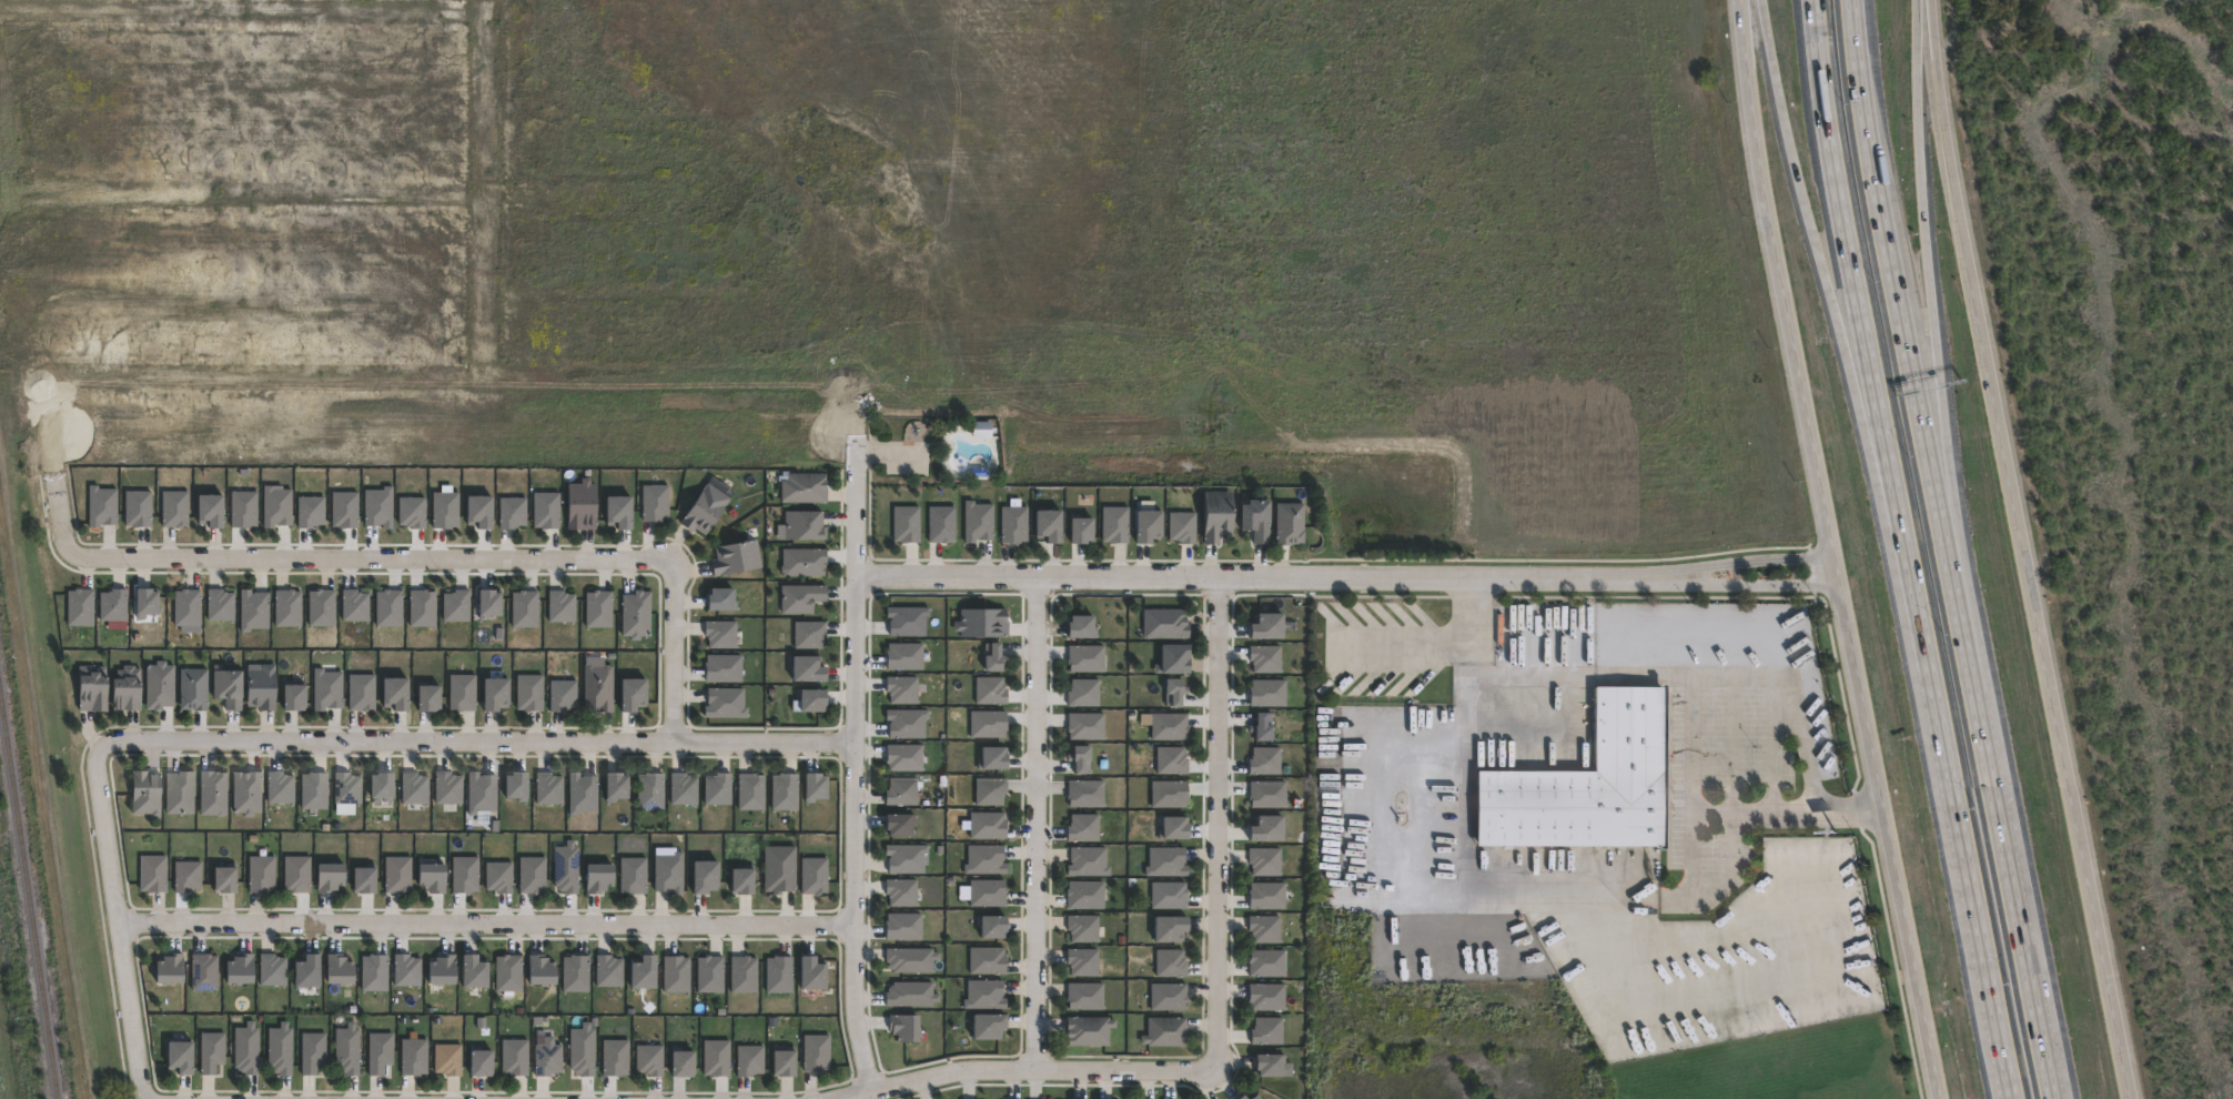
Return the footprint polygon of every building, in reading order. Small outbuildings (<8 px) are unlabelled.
[(991,440),(972,440),(972,422),(992,422),(991,440)] [(826,473),(826,480),(828,480),(827,502),(782,502),(782,480),(789,480),(789,473),(826,473)] [(592,477),(592,483),(597,483),(597,528),(568,528),(568,483),(583,483),(583,477),(592,477)] [(98,484),(98,487),(115,487),(117,522),(99,522),(99,526),(89,526),(89,484),(98,484)] [(273,484),(273,488),(292,488),(291,523),(274,523),(274,526),(263,526),(263,484),(273,484)] [(669,518),(643,518),(643,484),(668,484),(669,518)] [(393,485),(393,527),(382,527),(382,523),(364,523),(364,488),(383,488),(384,485),(393,485)] [(727,504),(707,534),(696,527),(693,531),(681,523),(684,518),(704,488),(727,504)] [(151,524),(125,524),(125,491),(150,491),(151,524)] [(188,524),(162,524),(162,491),(188,491),(188,524)] [(256,525),(231,525),(231,491),(256,491),(256,525)] [(357,525),(332,525),(332,491),(357,491),(357,525)] [(458,526),(433,526),(433,491),(458,491),(458,526)] [(1219,544),(1205,544),(1205,491),(1231,491),(1231,533),(1219,533),(1219,544)] [(559,525),(534,525),(534,492),(559,492),(559,525)] [(222,493),(222,526),(208,526),(208,517),(198,517),(198,493),(222,493)] [(492,494),(492,527),(477,527),(477,520),(467,518),(467,494),(492,494)] [(631,495),(631,527),(617,527),(617,520),(607,520),(607,495),(631,495)] [(313,527),(297,527),(297,496),(325,496),(325,523),(313,523),(313,527)] [(426,496),(426,527),(411,527),(411,524),(398,524),(398,496),(426,496)] [(514,527),(499,527),(499,496),(527,496),(526,524),(514,524),(514,527)] [(1269,498),(1269,543),(1254,543),(1254,528),(1241,528),(1242,503),(1249,503),(1249,498),(1269,498)] [(976,501),(976,505),(993,505),(993,540),(976,540),(976,543),(966,543),(966,501),(976,501)] [(1304,503),(1304,530),(1305,530),(1305,543),(1304,543),(1304,544),(1277,544),(1277,503),(1304,503)] [(920,542),(893,542),(893,507),(920,507),(920,542)] [(956,543),(930,543),(930,507),(956,507),(956,543)] [(1029,543),(1002,543),(1002,507),(1029,507),(1029,543)] [(1129,507),(1129,543),(1103,542),(1103,507),(1129,507)] [(821,521),(821,526),(827,526),(827,538),(821,538),(786,537),(786,511),(821,511),(824,511),(824,521),(821,521)] [(1163,513),(1163,538),(1153,537),(1153,546),(1139,546),(1139,513),(1139,512),(1163,513)] [(1062,513),(1062,545),(1048,545),(1048,537),(1038,538),(1038,513),(1062,513)] [(1196,514),(1196,545),(1182,544),(1182,542),(1170,541),(1170,513),(1196,514)] [(1094,545),(1072,545),(1072,520),(1094,520),(1094,545)] [(721,574),(715,575),(713,559),(718,558),(716,546),(757,538),(762,566),(721,574)] [(784,575),(781,575),(781,564),(784,564),(784,548),(826,548),(826,575),(784,575)] [(814,613),(781,613),(782,585),(814,585),(827,585),(827,601),(815,601),(815,606),(814,606),(814,613)] [(734,587),(734,609),(708,608),(708,593),(710,593),(711,586),(734,587)] [(151,587),(151,589),(156,589),(156,613),(145,613),(145,616),(135,616),(135,587),(151,587)] [(495,587),(495,591),(501,591),(501,614),(478,614),(478,587),(495,587)] [(127,619),(100,619),(100,592),(112,592),(112,588),(125,588),(127,619)] [(222,588),(222,592),(234,592),(233,621),(208,621),(208,588),(222,588)] [(249,631),(240,631),(240,588),(251,588),(251,593),(269,593),(269,627),(249,627),(249,631)] [(368,592),(368,619),(342,619),(342,588),(356,588),(356,592),(368,592)] [(469,621),(443,621),(443,593),(455,593),(455,588),(469,588),(469,621)] [(92,624),(67,624),(67,589),(92,589),(92,624)] [(200,625),(174,625),(174,589),(200,589),(200,625)] [(301,626),(274,626),(274,589),(301,589),(301,591),(301,626)] [(334,625),(309,624),(309,589),(334,589),(334,625)] [(564,589),(564,593),(575,593),(575,621),(548,621),(549,589),(564,589)] [(644,589),(644,592),(651,592),(651,594),(650,635),(640,635),(640,639),(631,639),(631,635),(623,635),(623,594),(636,594),(636,592),(636,589),(644,589)] [(402,625),(376,625),(376,591),(402,591),(402,625)] [(435,625),(410,625),(410,591),(435,591),(435,625)] [(538,626),(512,626),(512,591),(538,591),(538,626)] [(612,591),(610,627),(586,626),(586,591),(612,591)] [(927,616),(926,635),(891,634),(891,617),(887,617),(887,606),(930,606),(929,616),(927,616)] [(1009,608),(1009,636),(961,636),(961,631),(954,631),(954,621),(962,621),(962,608),(1009,608)] [(1184,608),(1184,616),(1186,616),(1186,622),(1189,622),(1190,636),(1144,637),(1143,609),(1184,608)] [(1261,637),(1253,637),(1253,623),(1261,623),(1261,613),(1286,613),(1285,637),(1261,637)] [(1073,638),(1071,638),(1071,621),(1073,621),(1073,615),(1098,615),(1098,638),(1073,638)] [(736,621),(736,646),(709,646),(709,635),(705,635),(705,621),(736,621)] [(822,648),(795,648),(795,621),(827,621),(827,635),(822,635),(822,648)] [(1003,644),(1003,655),(1007,655),(1007,663),(1003,663),(1003,672),(986,672),(987,643),(1003,644)] [(1189,672),(1154,672),(1154,664),(1161,664),(1161,643),(1190,643),(1189,672)] [(888,668),(886,668),(886,652),(888,652),(889,644),(922,645),(921,669),(888,668)] [(1104,672),(1070,671),(1070,645),(1105,645),(1104,672)] [(1282,646),(1282,673),(1254,672),(1254,664),(1253,664),(1253,659),(1251,659),(1251,645),(1254,645),(1282,646)] [(741,680),(707,680),(707,655),(741,655),(741,680)] [(820,655),(820,665),(827,665),(827,679),(794,679),(794,655),(820,655)] [(166,661),(166,665),(174,665),(174,705),(162,705),(162,709),(145,709),(145,705),(146,665),(156,665),(156,661),(166,661)] [(243,697),(243,709),(226,709),(226,697),(222,697),(222,699),(214,699),(214,697),(214,669),(214,664),(223,665),(223,663),(243,663),(243,669),(243,697)] [(275,706),(275,710),(260,709),(260,706),(247,706),(247,669),(262,669),(262,664),(275,664),(275,669),(275,706)] [(594,664),(594,666),(604,666),(604,665),(610,665),(610,666),(614,666),(613,710),(585,710),(586,666),(586,664),(594,664)] [(135,665),(135,668),(141,668),(141,669),(141,678),(141,709),(113,709),(114,677),(117,677),(118,669),(123,669),(123,665),(135,665)] [(208,708),(208,710),(193,710),(193,708),(189,708),(189,709),(180,709),(180,708),(181,668),(208,668),(208,708)] [(324,668),(324,672),(342,672),(342,706),(325,706),(325,710),(314,710),(314,668),(324,668)] [(100,672),(100,675),(108,675),(108,710),(79,710),(80,675),(90,675),(91,672),(100,672)] [(374,708),(348,708),(348,674),(374,674),(374,708)] [(475,709),(449,709),(449,674),(475,674),(475,709)] [(543,708),(517,709),(517,674),(542,674),(543,708)] [(1004,677),(1004,685),(1006,685),(1006,688),(1008,688),(1008,704),(1004,704),(977,704),(977,676),(1004,677)] [(408,677),(408,709),(393,709),(393,703),(383,703),(383,677),(408,677)] [(498,709),(484,709),(484,677),(508,677),(508,707),(498,707),(498,709)] [(918,677),(918,703),(890,703),(890,692),(887,692),(888,677),(890,677),(918,677)] [(636,710),(622,710),(622,678),(647,678),(647,706),(636,706),(636,710)] [(1072,705),(1069,705),(1069,690),(1071,690),(1071,686),(1072,686),(1072,678),(1100,679),(1100,706),(1072,705)] [(1186,678),(1186,687),(1190,687),(1190,694),(1186,693),(1183,693),(1183,706),(1169,706),(1165,706),(1165,684),(1169,684),(1169,678),(1184,678),(1186,678)] [(565,712),(550,712),(549,679),(577,679),(577,707),(565,708),(565,712)] [(1252,705),(1251,705),(1251,687),(1252,687),(1252,679),(1286,679),(1286,705),(1252,705)] [(304,709),(283,709),(283,684),(305,684),(304,709)] [(439,709),(417,709),(417,684),(439,684),(439,709)] [(1659,847),(1473,847),(1473,769),(1592,769),(1592,686),(1659,686),(1659,847)] [(827,688),(827,704),(826,704),(826,710),(800,710),(801,688),(801,687),(827,688)] [(745,688),(744,707),(747,707),(747,717),(705,716),(705,706),(709,706),(709,688),(745,688)] [(927,718),(926,737),(891,737),(891,720),(887,719),(887,708),(930,709),(929,718),(927,718)] [(1006,737),(971,737),(971,710),(1006,712),(1008,712),(1008,730),(1006,730),(1006,737)] [(1105,714),(1104,738),(1071,738),(1071,732),(1069,732),(1069,725),(1070,713),(1071,713),(1105,714)] [(1270,713),(1270,725),(1275,725),(1275,740),(1259,740),(1254,740),(1255,732),(1250,732),(1251,725),(1259,725),(1260,725),(1260,713),(1270,713)] [(1189,714),(1189,727),(1190,727),(1190,733),(1188,733),(1188,739),(1152,739),(1153,714),(1188,714),(1189,714)] [(922,745),(922,770),(888,769),(888,763),(886,763),(887,745),(888,745),(922,745)] [(1092,746),(1092,760),(1089,760),(1089,773),(1075,773),(1075,760),(1068,760),(1068,754),(1077,754),(1077,745),(1089,746),(1092,746)] [(1007,747),(1007,755),(1010,755),(1010,769),(1007,769),(983,768),(978,768),(979,759),(983,759),(984,746),(1007,747)] [(1185,747),(1185,755),(1186,755),(1186,759),(1190,759),(1189,774),(1185,774),(1158,773),(1158,747),(1185,747)] [(1254,774),(1250,774),(1250,758),(1253,759),(1253,755),(1254,755),(1254,747),(1282,747),(1281,774),(1254,774)] [(148,770),(148,773),(161,773),(161,814),(161,816),(151,816),(151,814),(133,814),(133,773),(133,770),(148,770)] [(194,814),(166,814),(166,773),(179,773),(179,770),(194,770),(194,773),(194,814)] [(214,770),(214,772),(220,772),(220,773),(228,773),(226,814),(224,814),(224,816),(216,816),(216,814),(201,814),(201,773),(201,770),(214,770)] [(262,774),(261,813),(253,813),(253,816),(244,816),(244,811),(233,811),(233,773),(234,772),(243,772),(243,774),(250,774),(250,772),(262,772),(262,774)] [(282,772),(282,775),(293,776),(293,803),(267,803),(267,772),(282,772)] [(350,772),(350,775),(361,775),(360,803),(335,803),(335,772),(350,772)] [(391,772),(391,801),(382,801),(382,798),(370,798),(370,775),(375,775),(375,772),(391,772)] [(416,772),(416,776),(428,776),(427,803),(402,803),(402,772),(416,772)] [(451,772),(451,776),(462,775),(463,803),(436,803),(435,772),(451,772)] [(478,772),(478,776),(496,776),(496,810),(477,810),(477,814),(468,814),(468,772),(478,772)] [(527,772),(527,801),(517,801),(517,796),(505,796),(505,774),(512,774),(512,772),(527,772)] [(552,772),(552,776),(563,776),(563,804),(537,804),(536,772),(552,772)] [(580,776),(597,776),(596,811),(578,811),(578,814),(569,814),(569,772),(580,772),(580,776)] [(628,775),(628,798),(616,798),(616,803),(606,801),(607,772),(623,773),(623,775),(628,775)] [(731,804),(705,804),(705,776),(717,776),(717,772),(731,772),(731,804)] [(686,773),(686,776),(698,777),(697,804),(671,803),(671,773),(686,773)] [(806,773),(821,773),(821,775),(828,775),(828,798),(816,798),(816,803),(807,803),(806,773)] [(327,774),(326,808),(301,808),(301,774),(327,774)] [(663,809),(637,809),(638,774),(663,774),(663,809)] [(765,809),(738,809),(739,774),(765,774),(765,809)] [(799,809),(772,809),(772,775),(799,775),(799,809)] [(890,805),(887,805),(887,789),(889,789),(889,786),(890,786),(890,777),(918,778),(918,805),(890,805)] [(1004,805),(977,805),(977,778),(1004,778),(1008,778),(1008,793),(1006,793),(1006,797),(1004,797),(1004,805)] [(1104,780),(1104,807),(1070,806),(1070,799),(1068,799),(1069,780),(1071,780),(1104,780)] [(1188,807),(1152,807),(1152,780),(1188,780),(1189,780),(1189,799),(1188,799),(1188,807)] [(1286,807),(1250,807),(1250,780),(1286,782),(1286,807)] [(1006,813),(1006,819),(1007,819),(1007,838),(1006,838),(971,838),(971,813),(1006,813)] [(888,836),(885,836),(885,829),(888,829),(888,814),(915,815),(916,815),(916,825),(913,825),(913,836),(888,836)] [(1072,840),(1068,840),(1069,826),(1071,826),(1071,823),(1072,823),(1072,814),(1100,815),(1099,841),(1072,840)] [(1260,840),(1253,840),(1253,826),(1260,826),(1260,816),(1286,816),(1285,840),(1260,840)] [(1189,817),(1189,824),(1191,824),(1191,839),(1188,839),(1165,838),(1160,838),(1160,829),(1165,829),(1165,817),(1189,817)] [(575,840),(575,847),(578,847),(578,886),(578,891),(578,893),(565,893),(565,890),(558,890),(558,886),(555,885),(556,847),(567,847),(567,840),(575,840)] [(928,845),(928,854),(924,854),(923,874),(889,873),(889,855),(886,855),(886,845),(886,844),(928,845)] [(1002,845),(1002,863),(1007,863),(1007,874),(964,873),(964,864),(968,864),(969,845),(1002,845)] [(796,891),(796,894),(774,894),(774,891),(765,890),(765,846),(796,846),(796,891)] [(1108,847),(1108,866),(1110,866),(1110,875),(1068,875),(1068,864),(1072,864),(1072,847),(1108,847)] [(1184,847),(1184,865),(1189,865),(1189,875),(1146,876),(1146,866),(1150,866),(1150,847),(1184,847)] [(1281,848),(1281,875),(1253,875),(1254,867),(1252,867),(1252,863),(1249,863),(1249,848),(1254,848),(1281,848)] [(685,855),(684,895),(673,895),(673,890),(655,890),(655,855),(685,855)] [(166,890),(166,893),(148,891),(148,890),(140,890),(141,856),(166,856),(166,890)] [(267,893),(249,891),(249,890),(249,856),(275,857),(275,891),(267,890),(267,893)] [(310,891),(284,891),(285,857),(311,857),(310,891)] [(412,893),(385,893),(386,857),(412,857),(412,893)] [(473,893),(452,893),(452,890),(453,857),(478,857),(478,891),(473,890),(473,893)] [(538,893),(521,893),(521,891),(521,857),(546,858),(546,891),(538,891),(538,893)] [(646,891),(620,891),(620,857),(646,857),(646,891)] [(827,893),(802,893),(802,858),(827,858),(827,893)] [(708,894),(694,894),(694,860),(718,860),(718,889),(708,889),(708,894)] [(190,893),(174,893),(174,889),(175,861),(201,861),(201,889),(190,889),(190,893)] [(513,890),(513,893),(498,893),(498,890),(486,889),(486,863),(513,863),(513,890)] [(337,893),(319,893),(319,885),(319,864),(345,864),(345,885),(337,885),(337,893)] [(607,893),(587,893),(587,864),(607,865),(615,865),(615,886),(607,886),(607,893)] [(446,886),(446,893),(430,893),(430,889),(426,889),(426,886),(420,886),(420,865),(447,865),(446,886)] [(236,893),(215,893),(215,867),(236,867),(236,893)] [(376,893),(355,893),(355,868),(376,868),(376,893)] [(755,868),(754,895),(732,894),(732,868),(755,868)] [(1007,907),(970,906),(971,879),(1007,880),(1007,907)] [(918,880),(917,906),(890,906),(890,894),(887,894),(887,880),(890,880),(918,880)] [(1104,908),(1070,908),(1070,881),(1104,881),(1104,908)] [(1189,908),(1152,908),(1152,883),(1189,883),(1189,908)] [(1252,908),(1251,908),(1251,889),(1252,889),(1252,883),(1286,883),(1286,909),(1252,908)] [(888,939),(886,939),(886,920),(888,920),(888,913),(922,914),(922,940),(888,939)] [(1099,915),(1099,941),(1072,941),(1071,930),(1068,930),(1068,916),(1099,915)] [(1007,937),(982,937),(982,916),(1007,916),(1007,937)] [(1281,917),(1281,942),(1253,941),(1254,930),(1250,930),(1250,916),(1254,916),(1281,917)] [(1184,940),(1156,940),(1156,917),(1190,917),(1190,931),(1184,931),(1184,940)] [(1006,948),(1004,975),(970,974),(971,948),(971,947),(1006,948)] [(933,949),(933,952),(940,952),(940,961),(933,960),(933,972),(893,971),(893,968),(889,968),(889,962),(887,962),(887,948),(893,948),(933,949)] [(1099,948),(1099,975),(1072,975),(1072,964),(1069,964),(1068,948),(1099,948)] [(1184,949),(1184,961),(1188,961),(1188,976),(1156,976),(1156,949),(1184,949)] [(1252,976),(1250,976),(1250,957),(1252,957),(1252,949),(1286,950),(1286,977),(1252,976)] [(183,982),(158,982),(158,960),(163,960),(163,957),(175,957),(175,954),(183,954),(183,961),(183,982)] [(211,955),(211,956),(218,956),(218,990),(192,989),(192,956),(192,955),(205,955),(205,954),(211,954),(211,955)] [(253,982),(228,982),(228,961),(233,961),(233,956),(239,956),(239,954),(254,954),(254,957),(254,961),(253,982)] [(275,954),(275,956),(279,956),(279,958),(286,958),(286,985),(261,985),(261,957),(261,954),(275,954)] [(321,987),(295,987),(295,961),(306,961),(306,954),(321,954),(321,961),(321,987)] [(341,954),(341,957),(347,957),(347,961),(354,961),(354,984),(329,984),(329,961),(329,954),(341,954)] [(410,954),(410,957),(414,957),(414,958),(422,958),(421,986),(395,985),(395,958),(395,954),(410,954)] [(387,991),(362,990),(362,956),(370,956),(370,955),(387,955),(387,957),(387,991)] [(455,955),(455,962),(457,962),(457,984),(430,984),(430,961),(436,961),(436,957),(442,957),(442,955),(455,955)] [(478,955),(478,962),(489,962),(489,988),(464,987),(464,962),(464,955),(478,955)] [(522,991),(496,991),(496,957),(504,957),(504,955),(523,955),(523,957),(522,991)] [(544,955),(544,958),(550,958),(549,962),(558,962),(558,984),(529,984),(529,961),(529,955),(544,955)] [(588,991),(564,991),(564,957),(572,957),(572,955),(589,956),(589,958),(588,991)] [(612,955),(612,959),(625,959),(625,986),(596,986),(596,955),(612,955)] [(657,955),(655,989),(630,988),(631,961),(640,962),(641,955),(657,955)] [(817,956),(817,965),(826,965),(826,989),(802,989),(802,956),(817,956)] [(690,957),(689,992),(664,991),(664,957),(690,957)] [(725,957),(725,992),(697,992),(698,957),(725,957)] [(757,992),(730,992),(730,957),(757,957),(758,957),(757,992)] [(794,992),(767,991),(767,957),(794,957),(794,992)] [(1003,1007),(968,1007),(968,980),(1003,980),(1003,1007)] [(933,982),(933,995),(940,995),(940,1002),(933,1002),(933,1007),(893,1006),(887,1006),(887,992),(889,992),(889,986),(893,986),(895,981),(933,982)] [(1104,984),(1104,1009),(1070,1008),(1070,982),(1104,984)] [(1186,1009),(1152,1009),(1152,984),(1186,984),(1186,1009)] [(1285,984),(1285,1010),(1252,1009),(1252,1001),(1250,1001),(1250,984),(1252,984),(1285,984)] [(1008,1014),(1008,1028),(1002,1028),(1002,1039),(974,1039),(974,1014),(1008,1014)] [(921,1016),(920,1042),(899,1041),(899,1035),(892,1035),(892,1029),(890,1029),(890,1016),(899,1016),(921,1016)] [(1110,1018),(1110,1019),(1116,1019),(1116,1027),(1110,1027),(1110,1046),(1068,1045),(1069,1017),(1110,1018)] [(1188,1018),(1186,1046),(1149,1046),(1149,1045),(1142,1045),(1142,1036),(1149,1036),(1149,1018),(1188,1018)] [(1256,1043),(1251,1043),(1251,1029),(1255,1029),(1255,1026),(1256,1026),(1256,1018),(1284,1018),(1284,1045),(1256,1043)] [(254,1021),(254,1028),(259,1028),(259,1068),(259,1075),(245,1075),(245,1072),(239,1072),(239,1067),(234,1067),(235,1027),(247,1028),(247,1021),(254,1021)] [(289,1021),(289,1028),(292,1028),(292,1068),(292,1075),(279,1075),(279,1073),(272,1072),(272,1067),(269,1067),(269,1028),(281,1028),(281,1021),(289,1021)] [(592,1022),(590,1029),(595,1029),(594,1069),(594,1076),(582,1076),(582,1073),(574,1073),(574,1069),(570,1069),(572,1029),(584,1029),(584,1022),(592,1022)] [(358,1068),(358,1076),(345,1076),(345,1073),(340,1073),(340,1068),(335,1068),(336,1028),(360,1028),(358,1068)] [(215,1075),(201,1075),(201,1063),(201,1032),(225,1034),(224,1063),(215,1063),(215,1075)] [(316,1075),(302,1075),(302,1063),(302,1034),(326,1034),(326,1063),(316,1063),(316,1075)] [(384,1076),(368,1075),(370,1065),(370,1034),(393,1034),(393,1065),(384,1065),(384,1076)] [(824,1071),(804,1071),(804,1069),(805,1035),(830,1036),(830,1069),(824,1069),(824,1071)] [(555,1037),(554,1046),(563,1046),(563,1072),(555,1072),(555,1073),(550,1073),(550,1076),(536,1076),(536,1072),(536,1046),(546,1046),(546,1037),(555,1037)] [(421,1075),(402,1075),(402,1073),(402,1039),(428,1039),(427,1073),(421,1073),(421,1075)] [(528,1075),(503,1075),(503,1039),(528,1040),(528,1075)] [(622,1076),(604,1076),(604,1073),(604,1040),(629,1040),(629,1075),(622,1073),(622,1076)] [(730,1077),(704,1076),(705,1040),(731,1040),(730,1077)] [(193,1069),(193,1075),(179,1073),(180,1069),(169,1069),(169,1041),(193,1042),(193,1069)] [(461,1072),(461,1076),(446,1076),(446,1073),(442,1073),(442,1072),(435,1072),(435,1045),(461,1045),(461,1072)] [(664,1072),(664,1076),(648,1076),(648,1072),(637,1072),(637,1046),(664,1046),(664,1072)] [(752,1077),(738,1077),(738,1072),(738,1046),(765,1046),(765,1073),(756,1072),(756,1075),(752,1073),(752,1077)] [(487,1076),(472,1076),(472,1072),(472,1050),(494,1050),(494,1073),(493,1073),(493,1076),(487,1076)] [(689,1077),(674,1077),(674,1075),(674,1051),(696,1051),(696,1075),(689,1075),(689,1077)] [(797,1076),(775,1076),(776,1051),(798,1051),(797,1076)] [(1284,1055),(1284,1077),(1262,1077),(1262,1070),(1259,1070),(1259,1055),(1262,1055),(1284,1055)]
